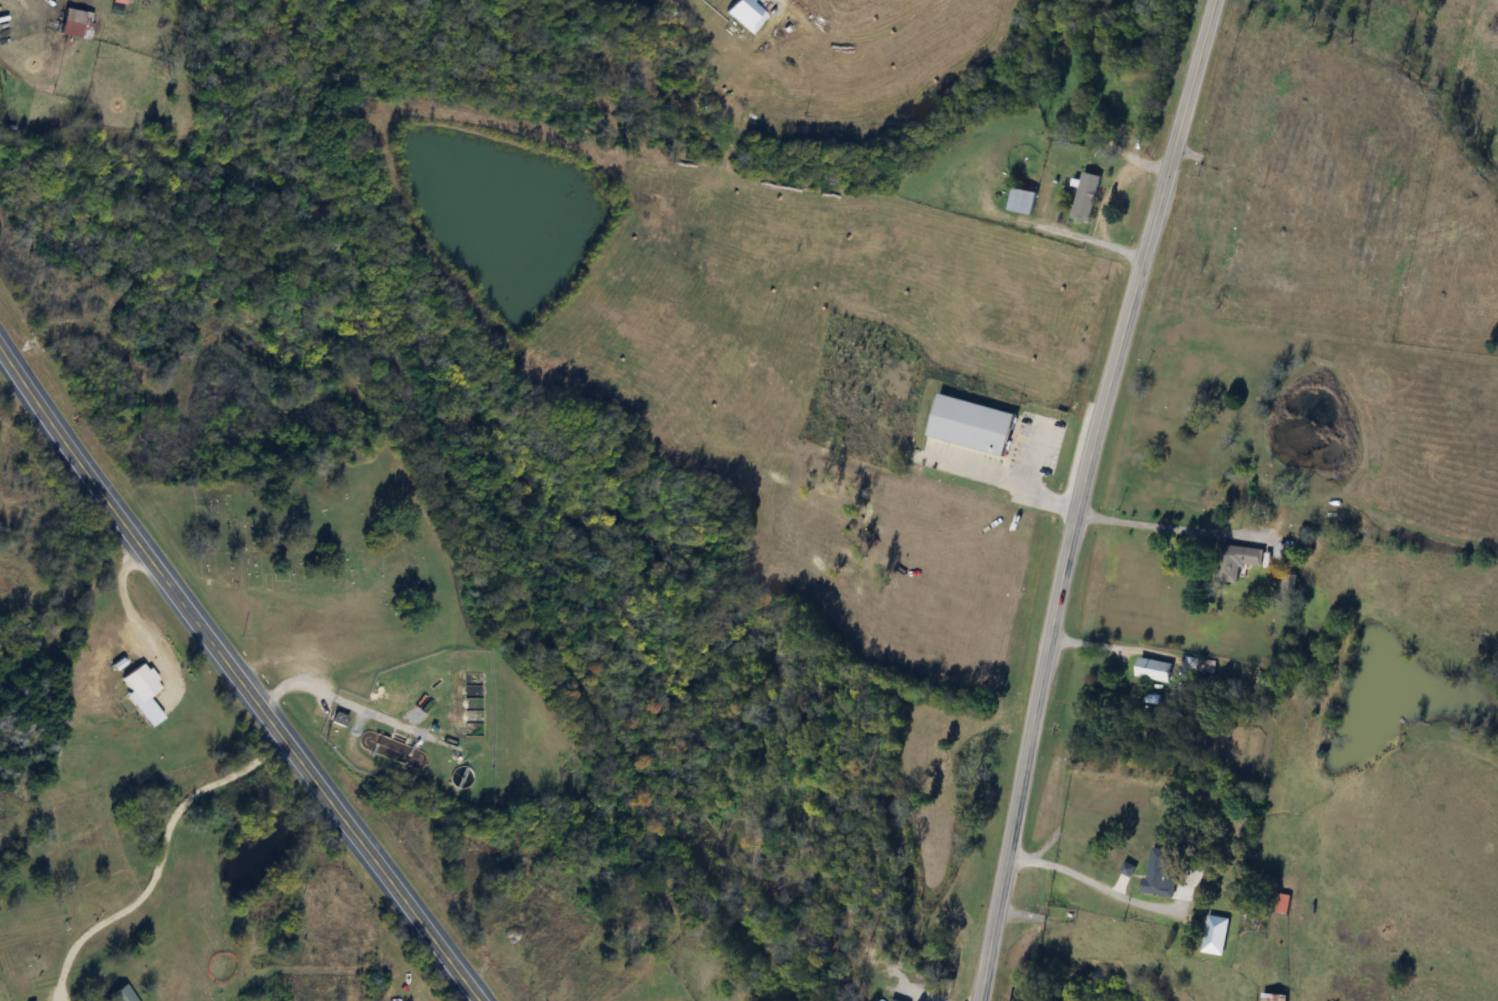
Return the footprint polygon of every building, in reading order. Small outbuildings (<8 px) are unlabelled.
[(60,35),(89,39),(92,12),(63,9),(60,35)] [(1091,223),(1101,176),(1084,173),(1074,220),(1091,223)] [(1034,216),(1039,193),(1016,188),(1011,212),(1034,216)] [(1053,223),(1065,224),(1066,211),(1054,210),(1053,223)] [(940,393),(928,435),(1004,456),(1016,414),(940,393)] [(1264,550),(1219,544),(1214,580),(1239,583),(1241,564),(1262,566),(1264,550)] [(1136,677),(1170,683),(1174,664),(1140,657),(1136,677)] [(1185,673),(1214,673),(1214,659),(1185,659),(1185,673)] [(121,679),(140,703),(161,686),(142,662),(121,679)] [(1257,684),(1270,684),(1270,673),(1257,673),(1257,684)] [(348,717),(336,711),(331,721),(343,727),(348,717)] [(1174,897),(1176,886),(1169,885),(1173,850),(1151,848),(1145,894),(1174,897)] [(1224,955),(1230,918),(1209,915),(1203,952),(1224,955)] [(125,984),(107,996),(110,1000),(136,1000),(125,984)]
